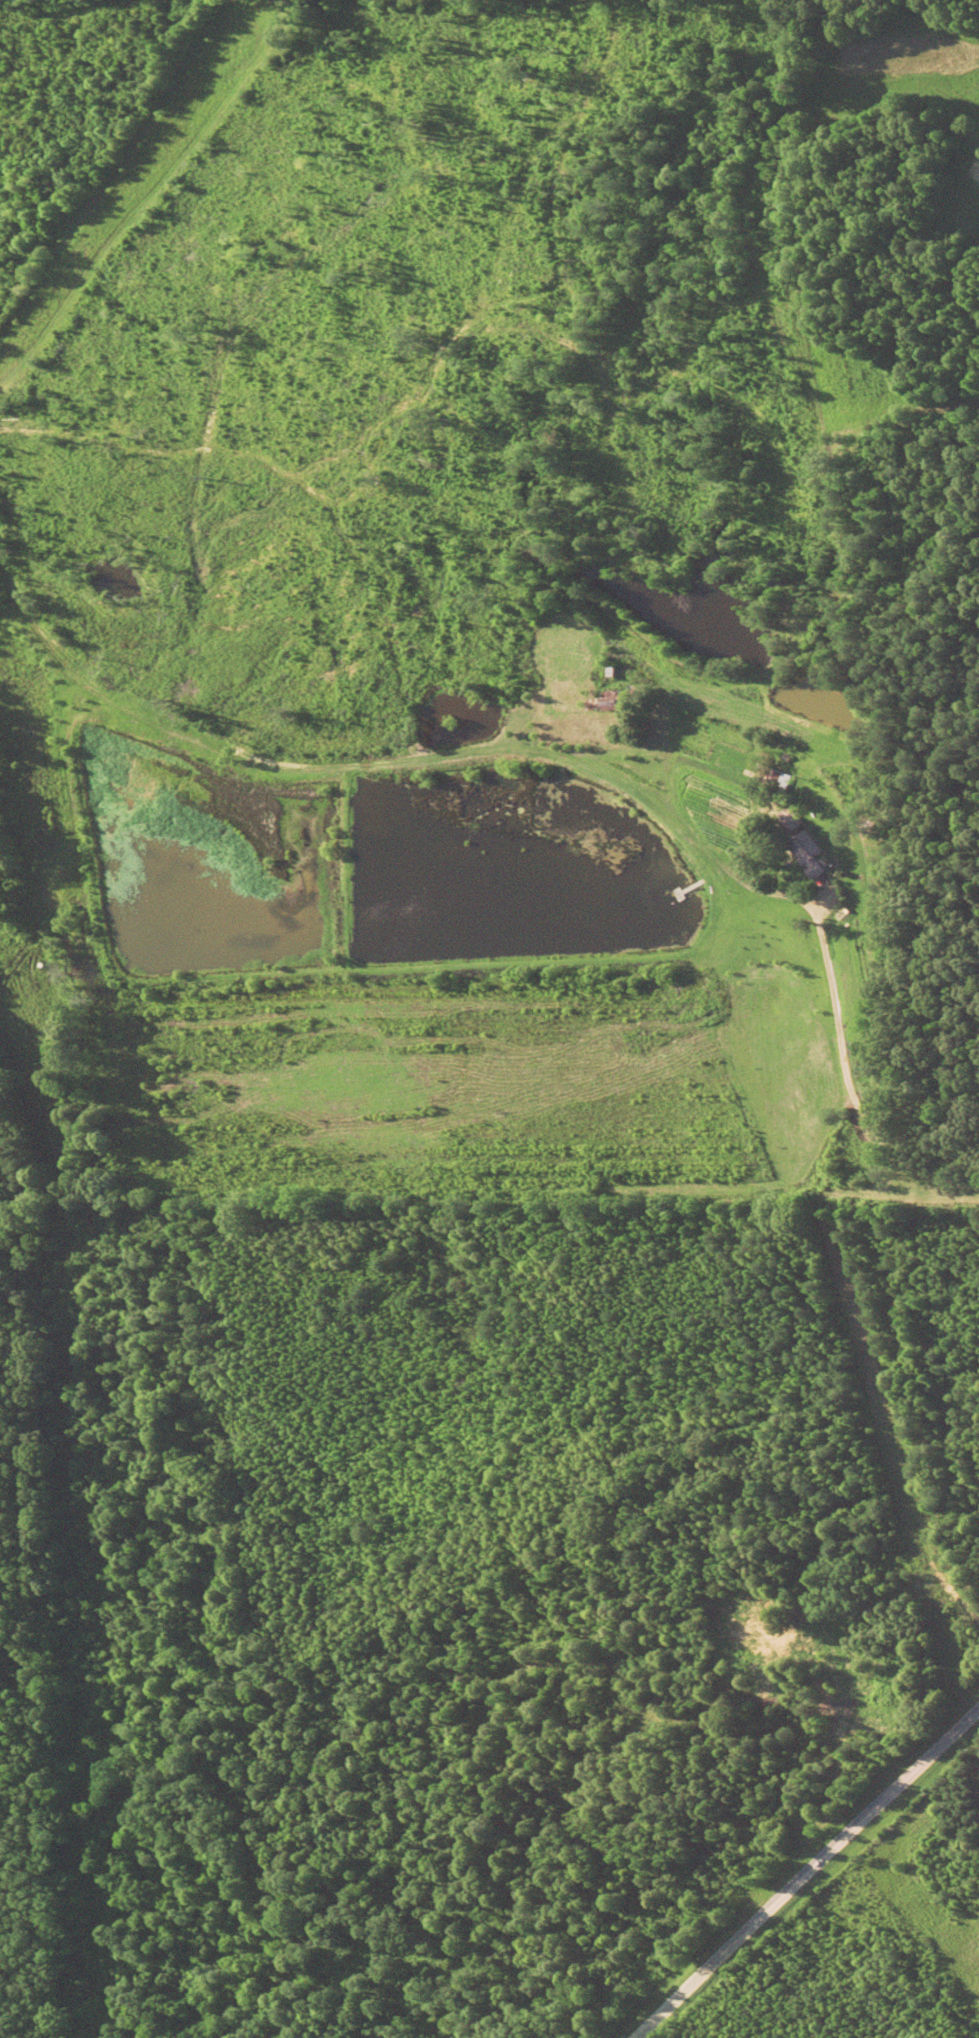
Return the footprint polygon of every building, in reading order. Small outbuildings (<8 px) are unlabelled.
[(630,707),(630,690),(594,690),(594,697),(583,697),(583,707),(630,707)] [(786,773),(756,763),(749,782),(779,793),(786,773)] [(784,829),(795,822),(788,810),(782,814),(783,816),(778,819),(784,829)] [(781,842),(806,878),(827,864),(801,827),(781,842)]
